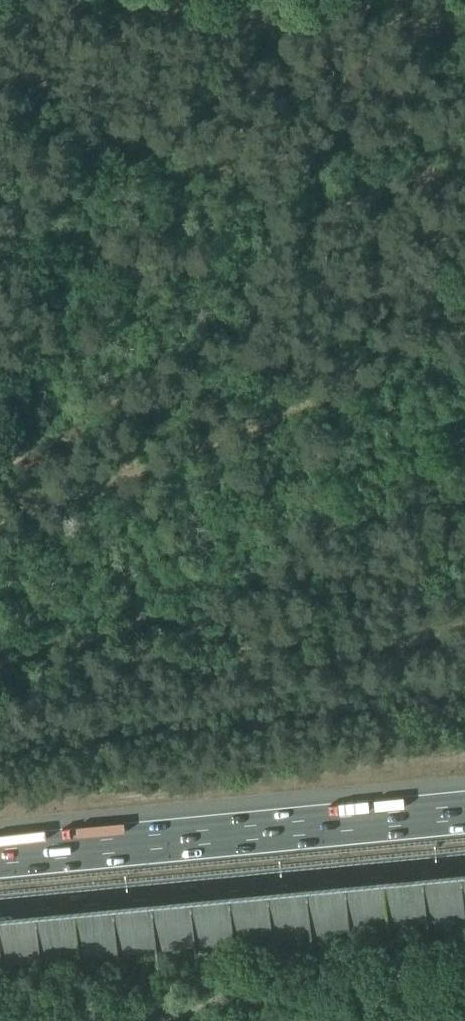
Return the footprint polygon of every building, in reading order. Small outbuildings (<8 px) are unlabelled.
[(0,919),(0,963),(3,963),(41,959),(80,955),(118,952),(157,948),(196,944),(235,940),(273,937),(311,933),(351,929),(389,926),(428,922),(464,918),(464,874),(0,919)]
